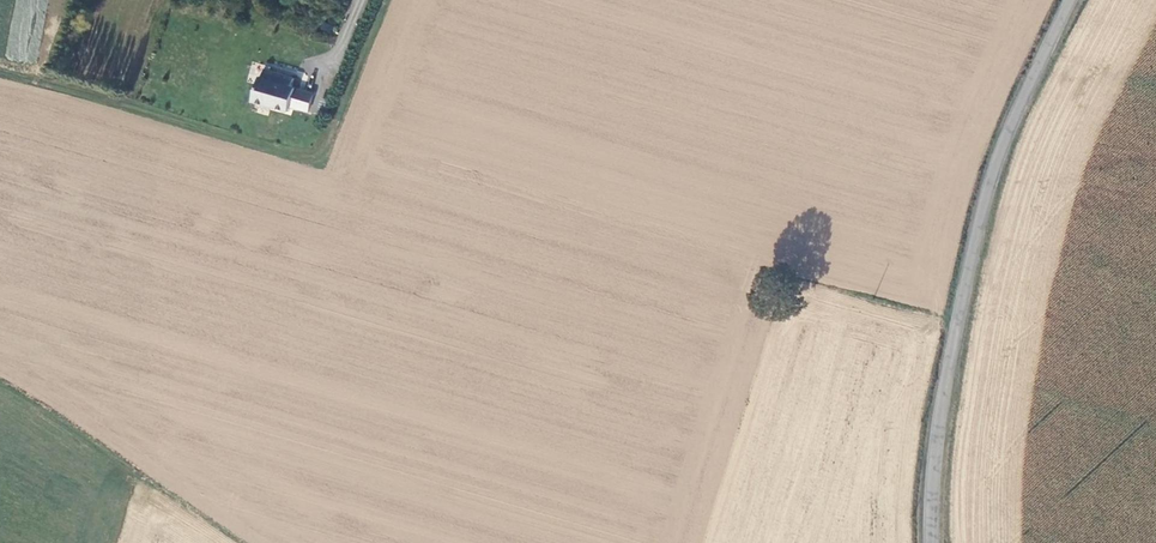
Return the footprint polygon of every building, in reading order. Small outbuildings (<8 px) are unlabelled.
[(259,63),(248,104),(291,115),(293,109),(308,113),(313,92),(298,88),(301,75),(259,63)]
